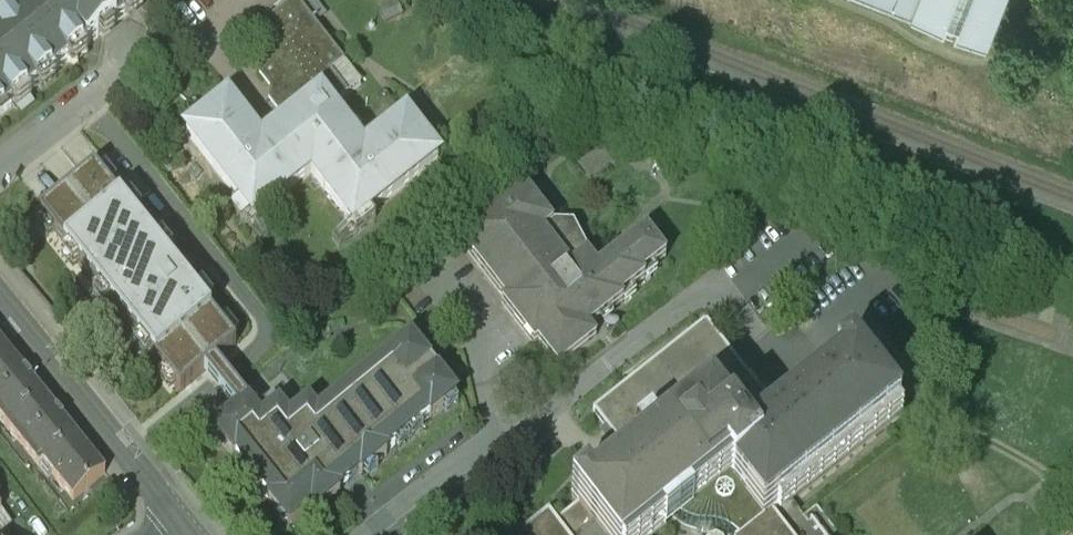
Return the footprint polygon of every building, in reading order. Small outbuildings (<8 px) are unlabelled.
[(144,0),(0,0),(0,112),(144,0)] [(254,213),(311,169),(351,220),(368,207),(370,209),(438,156),(425,140),(422,142),(418,137),(421,134),(406,115),(363,148),(330,106),(359,83),(314,22),(312,0),(304,0),(299,3),(297,0),(293,0),(265,22),(277,38),(262,50),(275,66),(265,74),(276,87),(274,99),(289,118),(261,140),(227,97),(186,130),(239,198),(241,196),(254,213)] [(379,8),(386,21),(403,13),(397,0),(396,0),(379,8)] [(942,19),(945,10),(955,14),(951,23),(984,36),(998,0),(892,0),(942,19)] [(181,257),(104,162),(38,214),(180,391),(204,372),(213,383),(236,411),(246,403),(247,403),(224,374),(215,362),(236,346),(170,265),(181,257)] [(553,227),(520,184),(453,236),(505,302),(501,304),(534,346),(537,343),(557,369),(595,340),(587,329),(623,302),(620,298),(644,279),(642,276),(665,258),(645,232),(596,270),(585,254),(571,228),(553,227)] [(706,325),(593,413),(630,460),(592,489),(587,483),(571,496),(578,505),(597,529),(601,534),(649,534),(673,516),(679,521),(683,524),(687,526),(692,528),(699,529),(700,531),(702,533),(704,534),(707,534),(709,533),(711,531),(712,529),(719,531),(726,534),(728,534),(791,534),(773,512),(899,413),(851,351),(835,364),(840,370),(778,418),(706,325)] [(11,354),(0,340),(0,363),(11,354)] [(410,341),(317,416),(308,405),(289,420),(278,407),(261,421),(246,403),(236,411),(212,430),(233,457),(235,455),(270,498),(268,500),(289,526),(321,500),(325,505),(341,492),(339,490),(360,474),(361,475),(387,454),(386,453),(429,418),(430,420),(457,399),(410,341)] [(11,354),(0,363),(0,413),(7,422),(43,393),(11,354)] [(75,433),(43,393),(7,422),(39,461),(44,458),(75,433)] [(104,469),(75,433),(44,458),(73,494),(104,469)] [(555,522),(548,513),(520,534),(589,534),(597,529),(578,505),(555,522)]
